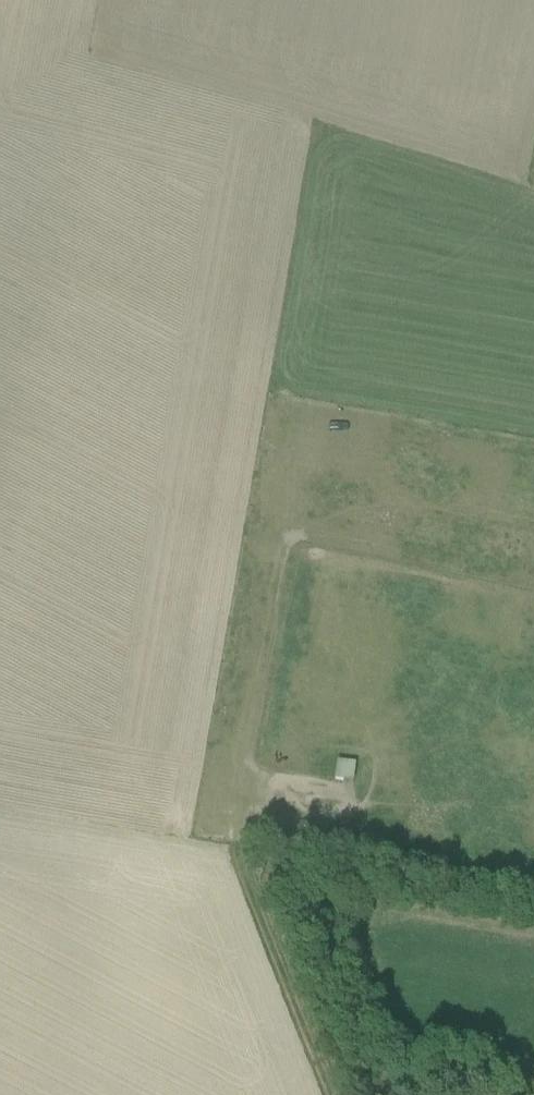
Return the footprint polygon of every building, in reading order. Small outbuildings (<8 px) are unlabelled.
[(359,763),(339,763),(339,782),(359,782),(359,763)]
